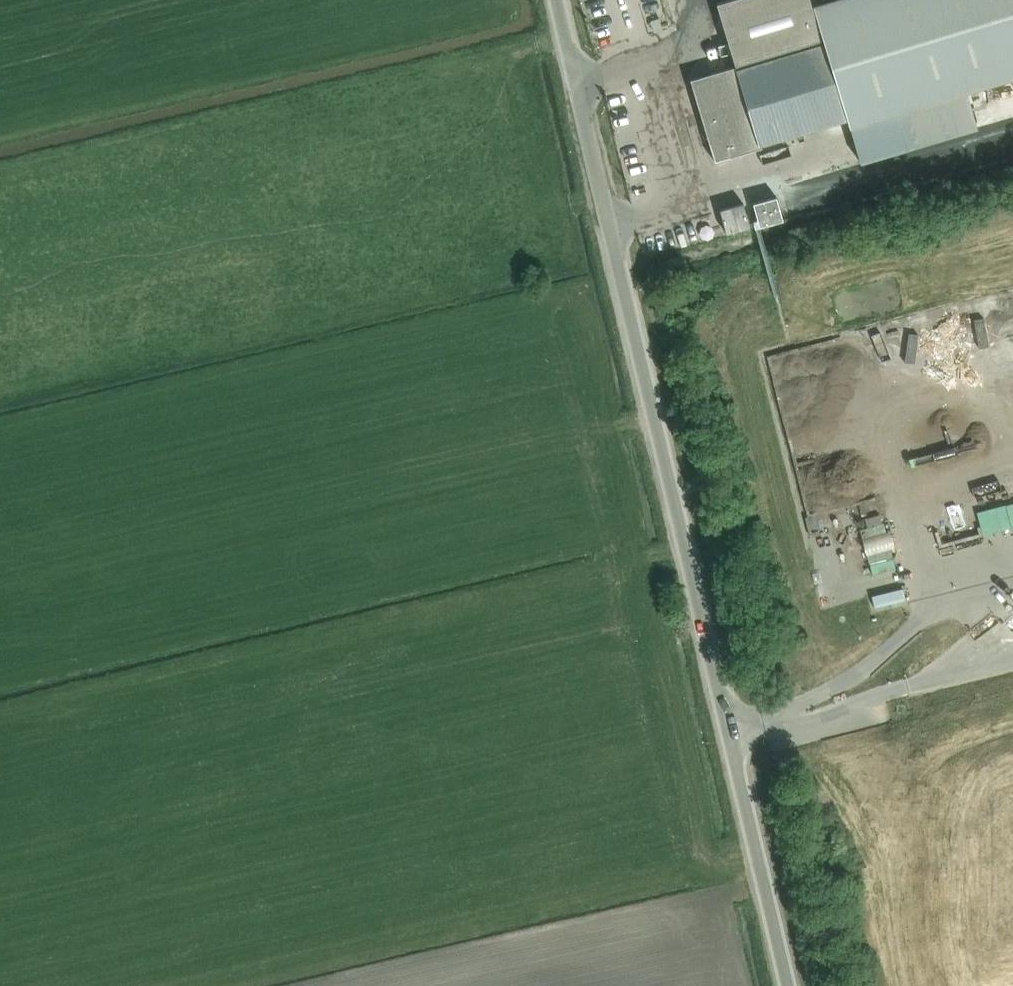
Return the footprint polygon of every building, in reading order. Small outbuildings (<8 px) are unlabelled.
[(824,42),(738,68),(737,65),(690,79),(715,161),(761,147),(761,144),(847,119),(849,127),(904,110),(906,114),(891,119),(895,130),(917,124),(923,144),(977,127),(966,92),(1012,78),(1012,0),(827,0),(812,4),(824,42)] [(716,3),(735,65),(822,39),(810,0),(726,0),(716,3)] [(783,219),(777,196),(753,203),(759,226),(783,219)] [(1009,499),(967,509),(973,536),(1012,526),(1012,516),(1009,499)] [(934,513),(939,537),(970,531),(965,507),(934,513)] [(894,546),(890,530),(862,538),(867,554),(894,546)]
